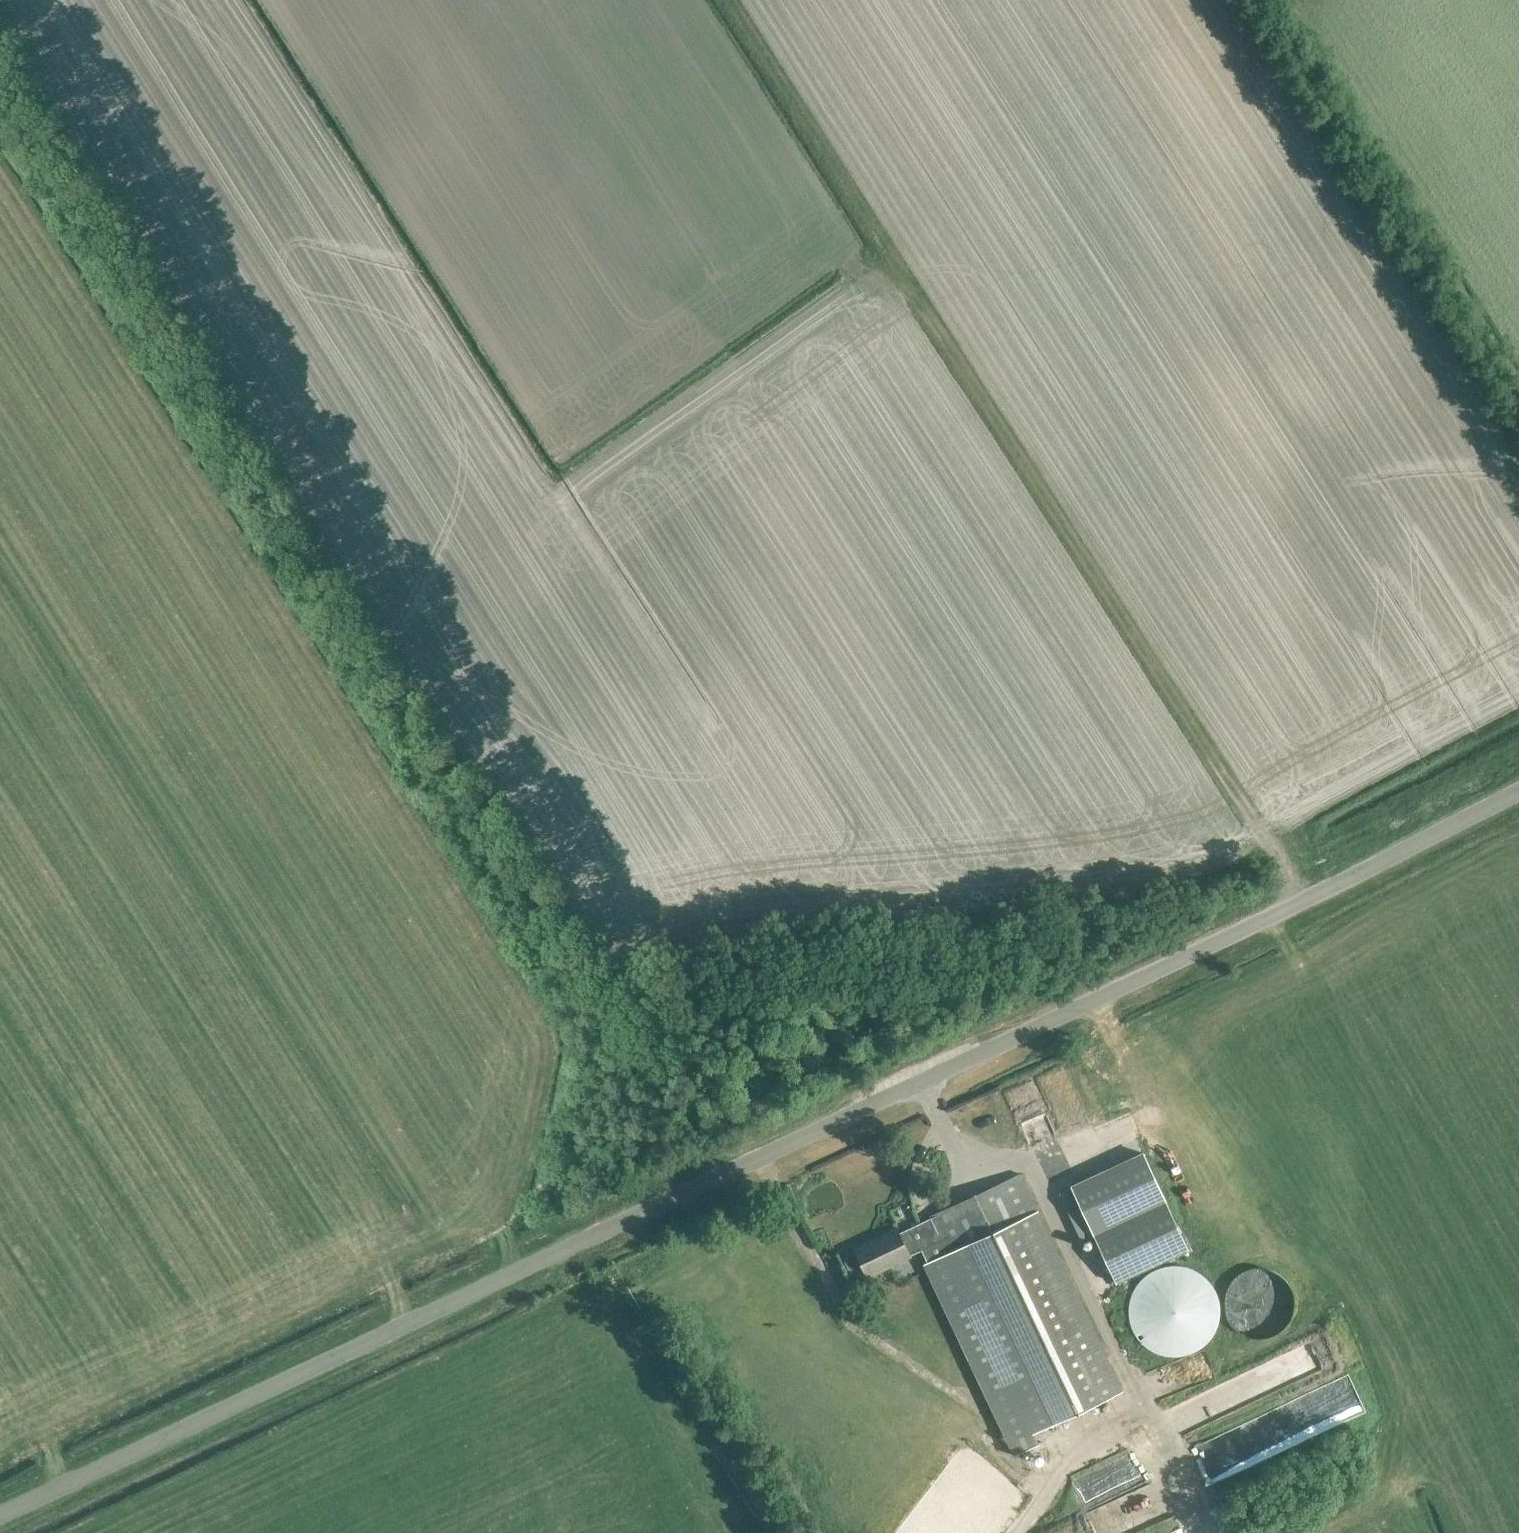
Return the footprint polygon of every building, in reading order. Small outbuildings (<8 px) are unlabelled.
[(1345,854),(1342,842),(1329,845),(1332,857),(1345,854)] [(1188,1249),(1143,1153),(1071,1187),(1115,1283),(1188,1249)] [(854,1249),(854,1250),(846,1254),(843,1261),(847,1269),(854,1272),(863,1268),(867,1277),(922,1252),(927,1263),(923,1265),(1013,1456),(1037,1445),(1032,1434),(1122,1391),(1020,1174),(931,1215),(932,1218),(900,1233),(897,1228),(854,1249)] [(832,1190),(812,1191),(812,1207),(833,1207),(832,1190)] [(1130,1300),(1128,1311),(1130,1323),(1134,1334),(1141,1344),(1151,1351),(1162,1356),(1174,1357),(1186,1356),(1197,1351),(1206,1344),(1213,1334),(1218,1323),(1220,1311),(1218,1300),(1213,1288),(1206,1279),(1197,1272),(1186,1267),(1174,1266),(1162,1267),(1151,1272),(1141,1279),(1134,1288),(1130,1300)] [(1250,1379),(1255,1386),(1274,1376),(1270,1368),(1250,1379)] [(1226,1401),(1248,1396),(1246,1385),(1223,1390),(1226,1401)] [(1154,1521),(1144,1485),(1076,1505),(1084,1532),(1085,1532),(1096,1530),(1096,1532),(1113,1532),(1154,1521)]
